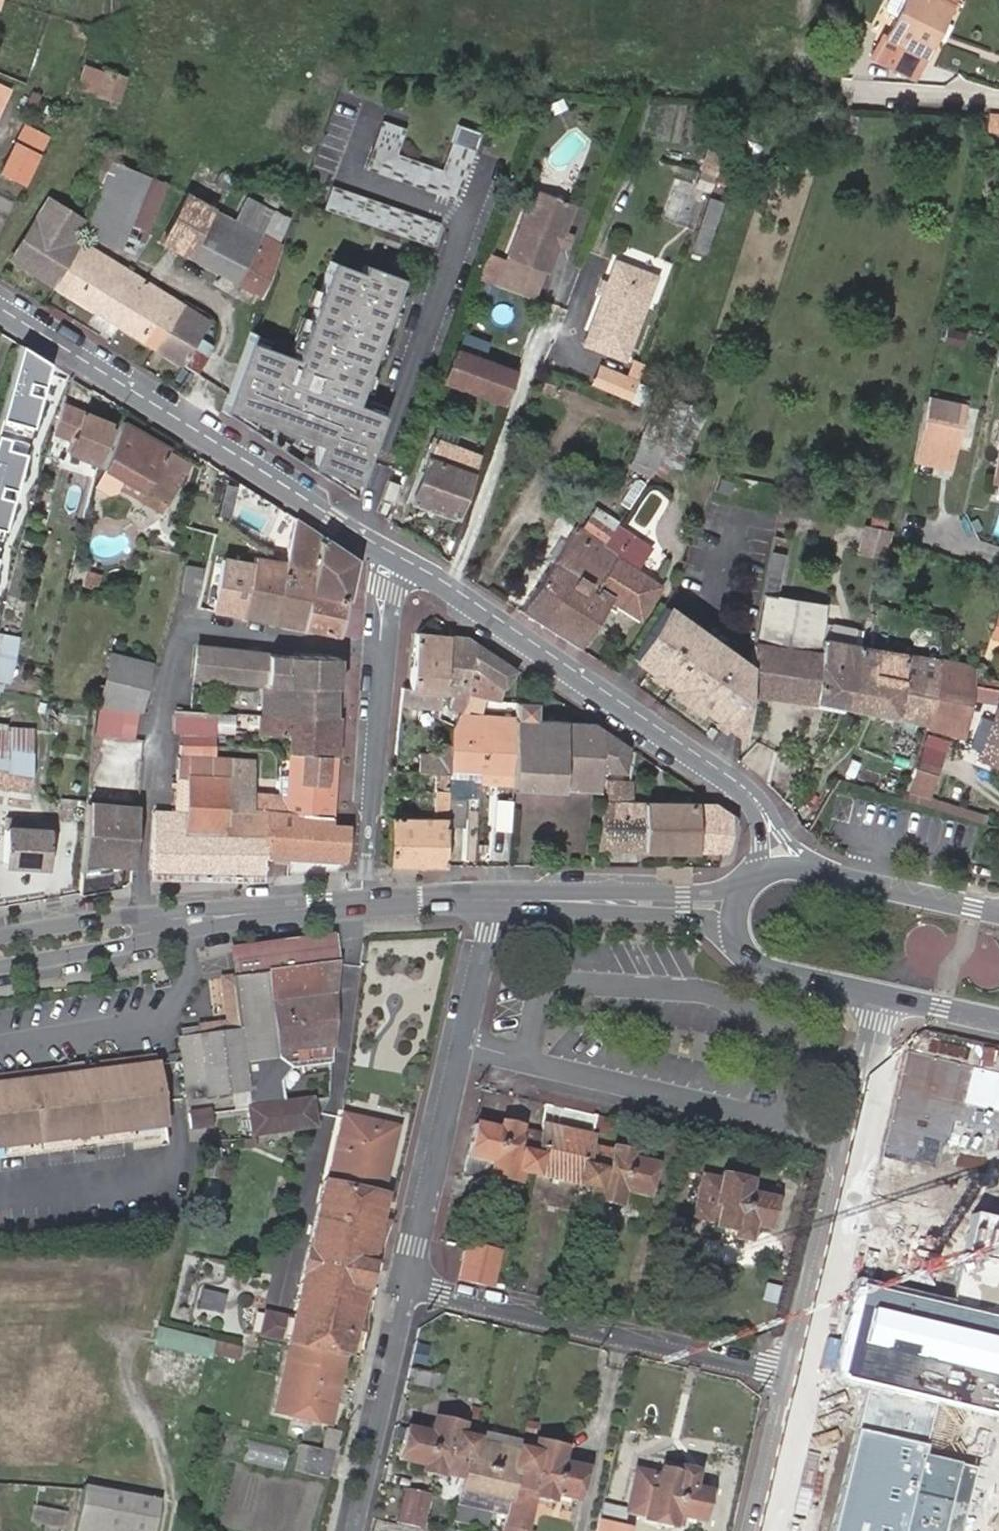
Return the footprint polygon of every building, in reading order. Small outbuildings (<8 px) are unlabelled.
[(943,0),(904,0),(888,34),(884,32),(875,52),(917,72),(934,38),(927,35),(943,0)] [(927,35),(934,38),(952,0),(943,0),(927,35)] [(107,72),(84,64),(77,86),(99,93),(107,72)] [(99,93),(116,99),(123,77),(107,72),(99,93)] [(985,129),(998,131),(998,113),(989,112),(985,129)] [(405,127),(382,119),(365,167),(456,198),(479,132),(457,124),(442,168),(396,153),(405,127)] [(0,172),(24,185),(48,135),(24,123),(0,172)] [(116,152),(104,147),(98,166),(107,170),(83,232),(133,252),(138,239),(145,241),(166,184),(112,162),(116,152)] [(720,173),(724,152),(706,149),(700,185),(726,189),(729,175),(720,173)] [(438,220),(330,185),(323,208),(431,243),(438,220)] [(574,204),(532,189),(497,282),(523,292),(527,279),(539,283),(544,269),(549,270),(574,204)] [(11,212),(15,193),(0,190),(0,210),(11,212)] [(280,243),(261,234),(212,209),(213,207),(186,193),(160,241),(259,295),(280,243)] [(726,203),(710,198),(696,237),(712,243),(726,203)] [(13,259),(55,285),(83,243),(77,240),(83,219),(50,199),(13,259)] [(261,234),(280,243),(291,219),(272,210),(261,234)] [(83,243),(55,285),(197,373),(208,356),(193,347),(207,322),(83,243)] [(486,253),(477,277),(494,283),(503,260),(486,253)] [(292,365),(249,349),(227,409),(318,442),(309,467),(356,484),(383,412),(356,402),(401,278),(363,265),(361,271),(331,260),(292,365)] [(655,276),(614,260),(584,344),(625,358),(655,276)] [(539,283),(527,279),(523,292),(534,296),(539,283)] [(466,320),(462,331),(520,354),(524,342),(466,320)] [(964,331),(947,328),(945,341),(962,344),(964,331)] [(520,354),(462,331),(456,349),(514,370),(520,354)] [(19,345),(0,415),(0,536),(46,364),(19,345)] [(503,400),(514,370),(456,349),(445,380),(503,400)] [(596,385),(633,401),(640,383),(604,368),(596,385)] [(682,424),(689,404),(673,398),(665,421),(652,416),(634,461),(651,471),(665,450),(682,424)] [(963,405),(930,398),(916,458),(939,463),(940,455),(951,458),(963,405)] [(90,417),(63,404),(54,432),(72,441),(70,448),(99,462),(114,428),(111,426),(98,453),(81,446),(83,433),(90,417)] [(111,426),(90,417),(83,433),(81,446),(98,453),(111,426)] [(124,423),(105,467),(146,490),(168,503),(193,464),(169,450),(170,449),(124,423)] [(697,434),(682,424),(665,450),(681,460),(697,434)] [(476,453),(433,437),(410,501),(453,515),(476,453)] [(951,458),(940,455),(939,463),(950,465),(951,458)] [(89,481),(95,468),(71,457),(65,470),(89,481)] [(146,490),(105,467),(100,475),(141,497),(146,490)] [(733,483),(720,478),(716,489),(728,494),(733,483)] [(235,484),(223,508),(247,520),(266,529),(278,505),(235,484)] [(615,525),(617,522),(595,508),(580,531),(602,545),(615,525)] [(295,518),(285,561),(313,567),(309,592),(344,598),(353,556),(295,518)] [(650,547),(615,525),(602,545),(616,554),(596,584),(574,570),(539,622),(577,646),(608,596),(639,616),(658,585),(635,570),(650,547)] [(890,537),(895,539),(896,533),(866,526),(859,552),(876,556),(883,558),(890,537)] [(580,531),(576,528),(575,528),(519,610),(539,622),(574,570),(596,584),(616,554),(602,545),(580,531)] [(783,553),(770,550),(753,638),(749,667),(747,690),(813,698),(820,638),(822,621),(824,603),(776,595),(783,553)] [(870,584),(876,556),(859,552),(851,550),(843,579),(870,584)] [(250,580),(280,585),(285,561),(254,555),(250,580)] [(313,567),(285,561),(280,585),(250,580),(249,585),(243,616),(303,628),(309,592),(313,567)] [(182,591),(198,594),(204,568),(188,565),(182,591)] [(97,590),(101,576),(87,572),(84,586),(97,590)] [(201,608),(243,616),(249,585),(208,577),(201,608)] [(344,598),(309,592),(303,628),(339,635),(340,619),(344,598)] [(8,597),(0,630),(0,677),(9,679),(26,602),(8,597)] [(686,621),(663,605),(631,656),(654,672),(686,621)] [(729,725),(734,656),(686,621),(654,672),(729,725)] [(822,621),(820,638),(857,645),(860,630),(861,627),(822,621)] [(857,645),(845,706),(904,718),(924,724),(932,687),(938,659),(874,647),(876,633),(860,630),(857,645)] [(401,688),(400,704),(442,708),(443,692),(450,635),(415,632),(410,689),(401,688)] [(443,692),(468,694),(473,641),(467,637),(450,635),(443,692)] [(820,638),(813,698),(845,706),(857,645),(820,638)] [(468,694),(484,698),(487,699),(492,699),(494,698),(515,671),(473,641),(468,694)] [(197,645),(195,678),(266,683),(285,684),(286,655),(197,645)] [(93,704),(98,705),(101,705),(138,710),(141,710),(151,663),(112,653),(104,685),(99,684),(93,704)] [(266,683),(264,714),(338,716),(338,656),(286,655),(285,684),(266,683)] [(747,690),(749,667),(734,656),(729,725),(742,735),(747,690)] [(970,685),(971,680),(973,666),(938,659),(932,687),(968,694),(970,685)] [(970,685),(968,694),(967,701),(993,706),(996,690),(970,685)] [(932,687),(924,724),(961,735),(967,701),(968,694),(932,687)] [(468,694),(460,710),(480,711),(484,698),(468,694)] [(626,772),(628,747),(590,721),(535,719),(536,704),(516,703),(515,718),(513,771),(511,784),(512,787),(527,787),(527,803),(527,804),(561,804),(563,789),(601,790),(602,772),(626,772)] [(138,710),(101,705),(97,733),(135,737),(138,710)] [(978,758),(998,767),(998,707),(978,758)] [(216,733),(235,733),(236,713),(217,711),(217,716),(216,733)] [(261,714),(260,735),(291,735),(290,751),(335,756),(338,716),(264,714),(261,714)] [(183,731),(216,733),(217,716),(176,715),(175,731),(183,731)] [(451,743),(450,768),(481,769),(513,771),(515,718),(483,717),(457,716),(452,724),(451,743)] [(0,725),(0,784),(30,789),(35,733),(5,730),(6,726),(0,725)] [(215,745),(216,733),(183,731),(182,743),(215,745)] [(417,752),(416,771),(450,773),(450,768),(451,743),(437,742),(436,753),(417,752)] [(218,745),(215,745),(182,743),(181,756),(217,758),(218,745)] [(335,756),(290,751),(289,777),(279,777),(278,795),(286,796),(307,798),(307,807),(332,810),(335,756)] [(152,870),(261,872),(262,856),(342,861),(345,825),(330,823),(330,817),(284,811),(286,796),(278,795),(253,793),(253,759),(217,758),(181,756),(180,756),(176,811),(154,811),(152,870)] [(936,765),(920,760),(917,769),(933,774),(936,765)] [(450,768),(450,773),(449,777),(449,782),(471,783),(481,783),(481,769),(450,768)] [(481,769),(481,783),(511,784),(513,771),(481,769)] [(933,774),(917,769),(910,789),(927,794),(933,774)] [(436,783),(433,817),(447,818),(448,795),(449,782),(449,777),(442,777),(441,783),(436,783)] [(723,850),(733,818),(709,801),(633,800),(634,779),(607,779),(597,848),(723,850)] [(471,783),(449,782),(448,795),(465,796),(471,796),(471,783)] [(527,803),(527,787),(512,787),(511,799),(511,804),(527,803)] [(447,818),(447,825),(463,825),(465,796),(448,795),(447,818)] [(330,817),(332,810),(307,807),(307,798),(286,796),(284,811),(330,817)] [(495,828),(510,829),(511,804),(511,799),(497,799),(495,828)] [(137,810),(88,806),(84,860),(132,860),(137,810)] [(389,864),(445,864),(447,825),(447,818),(433,817),(390,816),(389,864)] [(9,818),(8,828),(43,830),(44,820),(9,818)] [(43,830),(8,828),(6,862),(48,866),(50,831),(43,830)] [(84,860),(83,873),(131,868),(132,860),(84,860)] [(329,935),(260,943),(264,971),(336,960),(329,935)] [(260,943),(227,946),(229,955),(231,969),(232,975),(264,971),(260,943)] [(200,1050),(183,1052),(189,1097),(233,1091),(247,1089),(250,1107),(254,1133),(314,1124),(312,1099),(283,1104),(280,1081),(289,1066),(332,1060),(335,963),(336,960),(264,971),(232,975),(240,1032),(198,1037),(200,1050)] [(240,1032),(232,975),(223,976),(222,976),(228,1021),(197,1025),(198,1037),(240,1032)] [(183,1052),(200,1050),(198,1037),(181,1040),(183,1052)] [(61,1075),(93,1071),(125,1067),(155,1063),(155,1056),(0,1075),(0,1083),(29,1079),(47,1077),(61,1075)] [(125,1067),(132,1129),(163,1125),(155,1063),(125,1067)] [(93,1071),(101,1132),(132,1129),(125,1067),(93,1071)] [(101,1132),(93,1071),(61,1075),(68,1136),(101,1132)] [(68,1136),(61,1075),(47,1077),(29,1079),(37,1140),(68,1136)] [(29,1079),(0,1083),(0,1101),(5,1144),(37,1140),(29,1079)] [(247,1089),(233,1091),(235,1109),(250,1107),(247,1089)] [(541,1134),(532,1174),(579,1184),(589,1145),(591,1135),(596,1116),(547,1105),(543,1124),(541,1134)] [(211,1108),(188,1111),(191,1127),(213,1124),(211,1108)] [(345,1357),(347,1357),(385,1192),(383,1192),(398,1124),(342,1112),(327,1178),(325,1178),(294,1317),(267,1311),(262,1334),(288,1340),(287,1343),(291,1344),(275,1411),(329,1424),(345,1357)] [(510,1175),(511,1169),(519,1130),(520,1127),(501,1122),(500,1129),(475,1124),(465,1170),(505,1179),(510,1175)] [(163,1125),(132,1129),(101,1132),(68,1136),(37,1140),(5,1144),(0,1145),(0,1155),(164,1135),(163,1125)] [(521,1172),(532,1174),(541,1134),(519,1130),(511,1169),(521,1172)] [(589,1145),(579,1184),(591,1187),(590,1193),(595,1198),(614,1203),(619,1200),(622,1191),(645,1196),(653,1164),(637,1160),(639,1153),(610,1147),(610,1149),(589,1145)] [(684,1211),(694,1213),(703,1176),(693,1173),(684,1211)] [(703,1176),(694,1213),(693,1217),(707,1221),(706,1226),(733,1232),(732,1237),(747,1241),(751,1224),(766,1228),(773,1200),(747,1193),(750,1182),(720,1175),(719,1180),(703,1176)] [(971,1215),(948,1309),(998,1321),(998,1221),(971,1215)] [(459,1278),(489,1285),(497,1252),(467,1245),(459,1278)] [(948,1309),(859,1287),(838,1377),(867,1384),(934,1400),(998,1416),(998,1321),(948,1309)] [(198,1310),(224,1314),(227,1292),(201,1288),(198,1310)] [(202,1402),(217,1340),(159,1326),(144,1387),(202,1402)] [(218,1341),(216,1355),(240,1358),(242,1344),(218,1341)] [(867,1384),(832,1530),(957,1530),(972,1467),(921,1455),(934,1400),(867,1384)] [(466,1477),(475,1439),(455,1434),(457,1425),(455,1422),(439,1419),(433,1421),(431,1432),(409,1427),(401,1461),(424,1467),(423,1471),(439,1474),(443,1476),(444,1472),(466,1477)] [(522,1439),(477,1428),(475,1439),(519,1450),(522,1439)] [(327,1444),(336,1446),(339,1434),(330,1432),(327,1444)] [(251,1438),(244,1461),(283,1473),(290,1450),(251,1438)] [(519,1450),(475,1439),(466,1477),(466,1481),(463,1490),(509,1500),(519,1450)] [(519,1450),(509,1500),(505,1515),(502,1530),(526,1530),(533,1496),(558,1503),(557,1508),(574,1512),(584,1468),(560,1461),(563,1450),(560,1447),(541,1442),(535,1444),(533,1453),(519,1450)] [(308,1448),(303,1471),(328,1477),(331,1467),(335,1452),(309,1446),(308,1448)] [(295,1470),(303,1471),(308,1448),(300,1447),(295,1470)] [(636,1468),(627,1507),(626,1510),(645,1515),(644,1520),(674,1526),(677,1515),(700,1520),(707,1490),(692,1487),(694,1474),(693,1470),(685,1469),(682,1470),(681,1473),(652,1467),(651,1471),(636,1468)] [(85,1487),(75,1530),(154,1530),(160,1504),(85,1487)] [(407,1489),(399,1521),(421,1527),(429,1494),(407,1489)] [(460,1505),(505,1515),(509,1500),(463,1490),(463,1492),(460,1505)] [(627,1507),(602,1502),(598,1520),(623,1526),(626,1510),(627,1507)] [(61,1527),(65,1513),(29,1506),(26,1520),(61,1527)] [(596,1530),(626,1530),(627,1527),(623,1526),(598,1520),(596,1530)]
